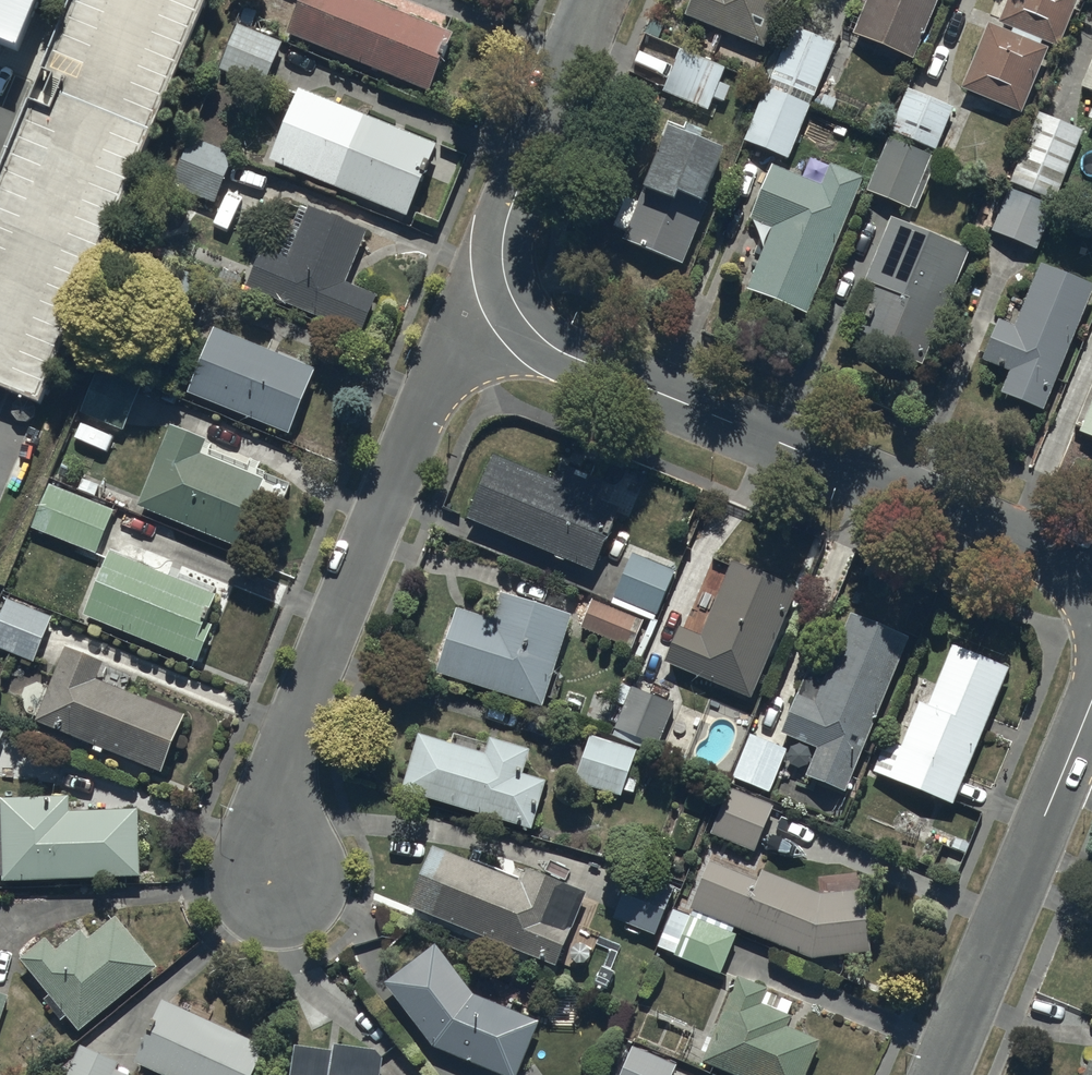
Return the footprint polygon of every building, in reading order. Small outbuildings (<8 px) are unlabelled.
[(12,130),(0,160),(0,388),(39,404),(206,0),(66,0),(12,130)] [(15,37),(30,0),(0,0),(0,31),(15,37)] [(430,88),(453,30),(375,0),(298,0),(286,32),(430,88)] [(684,11),(761,42),(778,0),(689,0),(684,11)] [(852,31),(911,54),(933,0),(865,0),(852,31)] [(987,19),(960,83),(1021,112),(1046,44),(1041,42),(1041,36),(1059,42),(1073,0),(1005,0),(998,19),(1011,25),(1012,30),(987,19)] [(239,20),(217,66),(257,85),(279,38),(239,20)] [(790,22),(768,76),(813,95),(810,101),(825,107),(830,95),(816,89),(825,66),(833,69),(839,55),(831,52),(836,41),(790,22)] [(726,63),(679,45),(662,92),(707,108),(711,95),(724,100),(729,84),(719,81),(726,63)] [(1077,84),(1091,90),(1091,48),(1077,84)] [(789,156),(808,101),(764,84),(755,108),(746,105),(740,123),(745,125),(740,139),(789,156)] [(889,129),(935,148),(953,104),(907,85),(889,129)] [(268,156),(406,211),(435,141),(296,87),(268,156)] [(1035,109),(1009,175),(1055,192),(1081,126),(1035,109)] [(722,143),(668,119),(621,237),(680,263),(707,200),(698,197),(722,143)] [(879,156),(865,187),(907,206),(908,204),(914,207),(938,153),(890,131),(885,142),(881,141),(875,154),(879,156)] [(232,152),(188,135),(165,194),(209,211),(232,152)] [(772,162),(750,217),(772,224),(745,287),(809,311),(863,172),(830,161),(821,183),(772,162)] [(991,228),(1035,245),(1053,198),(1009,181),(991,228)] [(375,293),(344,280),(365,226),(306,205),(288,256),(259,247),(242,285),(361,332),(375,293)] [(971,247),(890,215),(842,326),(921,360),(971,247)] [(978,359),(1008,368),(1000,388),(1043,406),(1091,288),(1091,280),(1038,258),(1012,322),(996,316),(978,359)] [(187,392),(291,431),(315,367),(212,325),(187,392)] [(138,381),(94,366),(78,411),(81,413),(73,437),(105,448),(113,427),(121,430),(138,381)] [(1083,428),(1091,432),(1091,406),(1083,428)] [(135,506),(236,546),(263,478),(200,453),(207,436),(168,421),(135,506)] [(491,451),(466,513),(591,564),(614,507),(587,496),(596,474),(556,458),(549,475),(491,451)] [(112,508),(48,481),(29,526),(93,553),(112,508)] [(626,560),(609,601),(653,619),(676,564),(629,544),(623,558),(626,560)] [(108,550),(82,614),(195,660),(211,624),(201,620),(212,592),(108,550)] [(680,623),(667,661),(751,695),(795,586),(731,560),(701,633),(680,623)] [(455,604),(434,671),(543,705),(571,613),(497,590),(489,614),(455,604)] [(5,596),(0,609),(0,647),(32,659),(49,612),(5,596)] [(643,619),(591,596),(579,625),(630,648),(643,619)] [(816,747),(805,772),(845,789),(910,635),(851,611),(814,699),(795,691),(778,731),(816,747)] [(865,768),(954,800),(1009,665),(953,641),(929,704),(919,698),(900,746),(879,737),(865,768)] [(34,719),(159,772),(183,713),(96,677),(103,660),(64,644),(34,719)] [(672,700),(627,683),(608,732),(648,747),(650,742),(656,744),(672,700)] [(400,791),(533,828),(547,776),(525,770),(531,747),(489,735),(485,750),(417,731),(400,791)] [(635,748),(589,732),(572,781),(618,797),(621,788),(632,792),(637,779),(625,775),(635,748)] [(785,747),(748,732),(731,775),(768,790),(785,747)] [(772,804),(727,784),(708,829),(753,849),(772,804)] [(136,806),(69,810),(68,796),(0,799),(0,846),(1,880),(140,873),(136,806)] [(408,904),(555,965),(588,889),(526,866),(522,880),(432,845),(408,904)] [(708,858),(690,909),(811,955),(870,953),(866,887),(819,892),(763,871),(758,877),(708,858)] [(652,933),(673,885),(631,867),(610,915),(652,933)] [(735,930),(689,911),(689,913),(671,906),(655,945),(718,970),(735,930)] [(46,936),(23,954),(77,1024),(154,964),(115,914),(89,934),(83,925),(52,949),(46,936)] [(503,1074),(515,1074),(538,1018),(473,992),(437,941),(385,977),(433,1047),(503,1074)] [(741,1074),(805,1074),(819,1039),(787,1027),(793,1013),(762,1001),(768,984),(735,971),(700,1059),(741,1074)] [(132,1059),(168,1074),(250,1074),(264,1046),(160,998),(132,1059)] [(79,1041),(65,1074),(130,1074),(112,1067),(116,1057),(79,1041)] [(291,1074),(379,1074),(382,1048),(333,1043),(332,1050),(294,1046),(291,1074)] [(631,1045),(618,1074),(668,1074),(673,1062),(631,1045)] [(1082,1074),(1091,1074),(1091,1060),(1089,1058),(1082,1074)]
